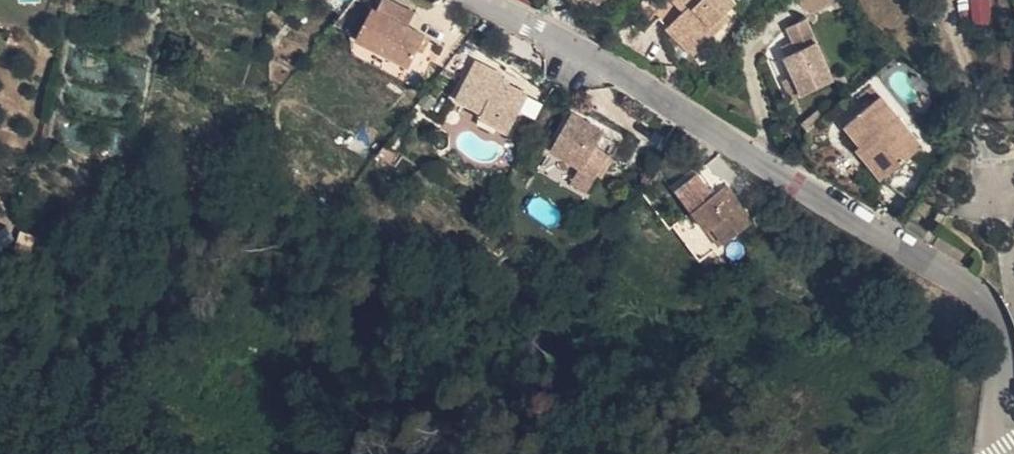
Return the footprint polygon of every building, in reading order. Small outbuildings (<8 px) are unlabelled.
[(410,22),(416,8),(400,0),(383,0),(379,8),(375,6),(357,41),(411,68),(429,31),(410,22)] [(658,14),(702,56),(735,24),(729,17),(743,2),(742,0),(671,0),(658,14)] [(822,16),(834,0),(803,0),(822,16)] [(990,0),(971,0),(971,24),(990,24),(990,0)] [(796,77),(803,93),(838,79),(811,18),(791,24),(794,36),(798,48),(788,54),(796,77)] [(798,48),(794,36),(784,40),(788,54),(798,48)] [(506,75),(476,61),(458,99),(487,114),(483,121),(513,134),(530,96),(502,83),(506,75)] [(788,99),(803,93),(796,77),(779,82),(788,99)] [(925,146),(882,96),(848,126),(872,153),(866,158),(884,180),(886,177),(925,146)] [(578,113),(554,150),(583,169),(588,164),(602,173),(614,156),(597,146),(608,132),(578,113)] [(697,215),(718,199),(702,178),(681,194),(697,215)] [(697,215),(712,235),(717,230),(728,244),(757,223),(731,190),(718,199),(697,215)] [(12,244),(7,229),(0,232),(0,248),(12,244)]
